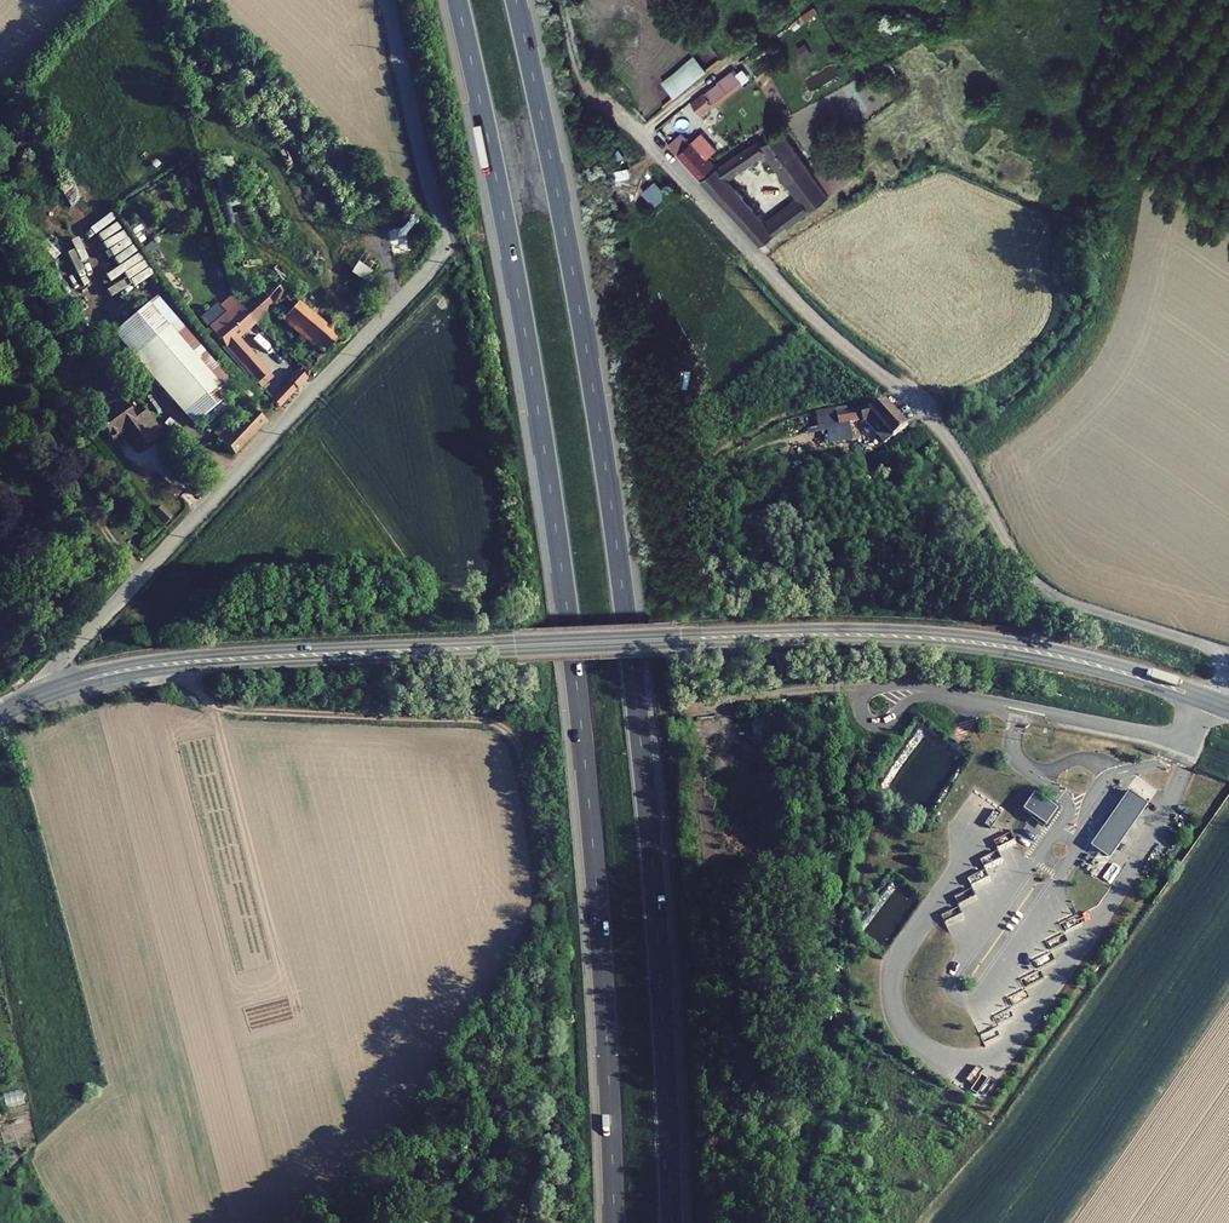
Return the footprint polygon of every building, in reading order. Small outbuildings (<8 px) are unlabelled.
[(804,13),(807,19),(820,11),(817,5),(804,13)] [(804,56),(813,52),(809,42),(800,46),(804,56)] [(690,43),(655,72),(668,87),(702,59),(690,43)] [(711,71),(701,80),(711,93),(738,70),(729,59),(713,73),(711,71)] [(850,66),(832,76),(834,78),(854,67),(852,65),(850,66)] [(701,80),(687,93),(698,105),(711,93),(701,80)] [(675,118),(662,131),(671,141),(684,129),(675,118)] [(684,129),(671,141),(696,167),(712,157),(707,148),(713,144),(716,143),(693,120),(684,129)] [(824,185),(806,160),(776,122),(758,135),(753,129),(719,152),(713,144),(707,148),(712,157),(696,167),(755,231),(824,185)] [(643,191),(656,205),(669,193),(657,179),(643,191)] [(125,271),(134,286),(153,274),(118,220),(98,234),(118,265),(106,273),(111,281),(125,271)] [(383,249),(378,258),(364,250),(351,271),(365,280),(371,270),(385,278),(398,259),(383,249)] [(63,267),(56,273),(79,300),(92,290),(62,253),(56,258),(63,267)] [(378,287),(382,277),(371,272),(366,282),(378,287)] [(246,276),(227,293),(245,312),(262,296),(299,329),(295,332),(303,338),(291,350),(298,356),(326,325),(289,290),(294,286),(282,276),(270,288),(262,281),(256,287),(246,276)] [(215,303),(199,319),(249,375),(262,364),(258,358),(229,326),(245,312),(227,293),(222,288),(212,297),(215,303)] [(144,291),(100,329),(180,420),(224,382),(144,291)] [(299,369),(271,398),(281,407),(308,377),(299,369)] [(95,397),(83,407),(98,427),(110,417),(127,439),(139,429),(104,384),(92,394),(95,397)] [(826,408),(831,434),(842,432),(839,415),(852,412),(854,416),(868,409),(885,427),(899,417),(876,391),(860,400),(826,408)] [(214,412),(205,421),(222,439),(254,406),(243,395),(239,399),(234,394),(225,403),(230,408),(219,418),(214,412)] [(1033,790),(1021,807),(1044,823),(1056,807),(1033,790)] [(1147,802),(1127,790),(1089,843),(1109,857),(1147,802)] [(22,1089),(3,1092),(5,1106),(24,1103),(22,1089)]
